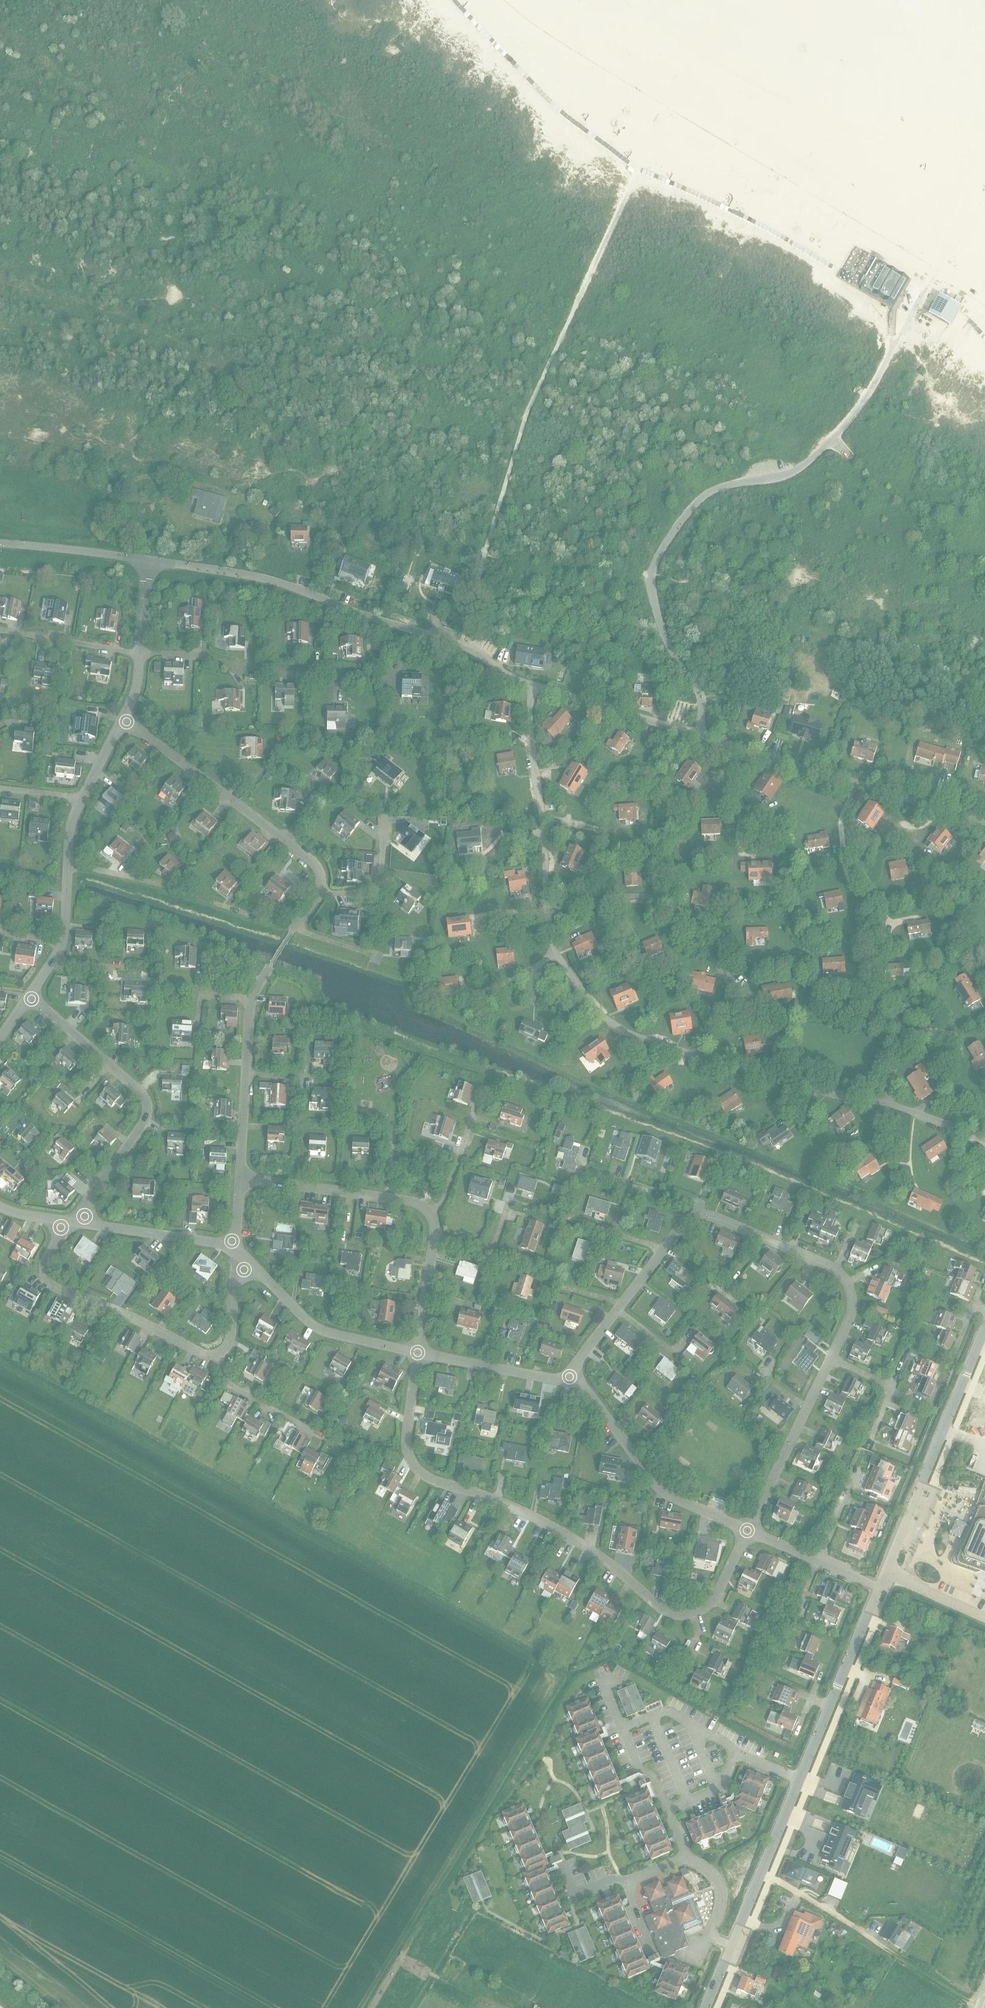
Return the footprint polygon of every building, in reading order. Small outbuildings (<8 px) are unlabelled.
[(877,262),(861,290),(893,308),(909,281),(877,262)] [(940,298),(931,314),(949,324),(958,308),(940,298)] [(219,522),(225,500),(194,491),(192,498),(201,500),(199,507),(197,507),(195,515),(219,522)] [(291,527),(291,543),(307,543),(307,527),(291,527)] [(371,566),(346,557),(339,577),(353,582),(356,576),(366,580),(371,566)] [(444,592),(451,595),(458,578),(450,575),(451,574),(445,572),(444,573),(440,572),(442,568),(432,564),(430,569),(437,571),(431,587),(438,590),(438,591),(444,593),(444,592)] [(20,602),(0,598),(0,608),(4,609),(2,618),(17,621),(20,602)] [(44,600),(42,610),(47,611),(45,620),(64,623),(67,604),(44,600)] [(200,628),(201,609),(180,609),(179,618),(185,619),(185,628),(200,628)] [(115,632),(118,613),(98,610),(96,619),(102,620),(100,629),(115,632)] [(308,643),(308,624),(287,624),(287,633),(293,633),(293,643),(308,643)] [(244,648),(245,629),(224,628),(224,638),(230,638),(229,647),(244,648)] [(361,657),(362,638),(341,638),(341,647),(346,647),(346,657),(361,657)] [(545,651),(518,647),(517,655),(516,655),(515,665),(524,666),(524,665),(543,668),(544,661),(545,661),(545,659),(544,659),(545,651)] [(109,677),(111,662),(93,659),(93,657),(87,656),(85,667),(91,668),(90,674),(109,677)] [(51,688),(55,667),(36,663),(33,678),(43,680),(42,686),(51,688)] [(183,685),(183,664),(165,664),(164,679),(173,679),(173,685),(183,685)] [(421,696),(421,675),(402,675),(402,690),(411,690),(411,696),(421,696)] [(294,706),(294,685),(275,685),(275,700),(284,700),(284,706),(294,706)] [(634,706),(635,706),(652,707),(652,697),(655,697),(655,688),(641,687),(640,696),(635,696),(634,706)] [(240,711),(240,692),(218,691),(218,701),(225,701),(225,710),(240,711)] [(511,724),(514,706),(494,703),(491,720),(511,724)] [(346,729),(346,708),(327,707),(327,722),(336,723),(336,729),(346,729)] [(755,711),(752,723),(748,722),(746,728),(753,730),(754,726),(767,729),(771,716),(761,713),(763,709),(757,707),(756,711),(755,711)] [(543,726),(546,728),(545,729),(548,732),(547,733),(549,734),(554,738),(561,730),(559,729),(562,725),(564,727),(572,718),(563,710),(552,721),(549,719),(543,726)] [(95,737),(97,719),(76,716),(75,726),(81,726),(80,736),(95,737)] [(817,743),(822,725),(794,717),(789,735),(817,743)] [(32,752),(32,750),(35,730),(41,730),(42,723),(31,722),(30,729),(16,727),(14,742),(24,743),(23,751),(32,752)] [(621,754),(629,739),(619,733),(613,742),(610,740),(606,745),(621,754)] [(262,759),(263,740),(242,740),(241,749),(247,749),(247,759),(262,759)] [(862,745),(854,743),(851,756),(873,763),(878,745),(864,741),(862,745)] [(956,770),(962,751),(947,746),(946,750),(919,742),(914,761),(916,756),(934,762),(932,767),(933,767),(934,762),(942,764),(943,761),(957,765),(955,770),(956,770)] [(138,771),(149,756),(135,746),(127,757),(132,761),(130,765),(138,771)] [(504,769),(515,767),(513,753),(497,755),(500,774),(504,773),(504,769)] [(384,758),(376,769),(381,773),(379,777),(391,787),(402,772),(384,758)] [(81,766),(75,765),(76,761),(57,759),(55,774),(80,777),(81,766)] [(327,784),(338,769),(325,759),(316,770),(321,774),(319,778),(327,784)] [(701,770),(688,761),(675,779),(688,788),(701,770)] [(564,778),(559,785),(568,790),(571,784),(577,787),(586,772),(572,764),(568,772),(567,771),(564,777),(564,778)] [(770,800),(782,782),(766,772),(755,789),(770,800)] [(174,775),(165,786),(161,792),(170,799),(172,797),(176,800),(187,785),(174,775)] [(111,787),(100,802),(113,812),(124,798),(127,800),(131,795),(122,789),(119,793),(111,787)] [(295,811),(296,792),(275,790),(275,800),(281,800),(280,810),(295,811)] [(0,814),(0,822),(11,823),(11,820),(18,821),(20,803),(2,801),(0,814)] [(639,813),(638,805),(619,806),(620,820),(644,818),(644,813),(639,813)] [(872,830),(884,812),(874,805),(862,823),(872,830)] [(350,834),(360,823),(345,811),(332,828),(339,833),(343,829),(350,834)] [(206,837),(217,822),(204,812),(196,823),(201,827),(198,830),(206,837)] [(47,842),(50,821),(31,819),(29,833),(38,835),(38,840),(47,842)] [(702,835),(720,834),(719,821),(701,821),(702,835)] [(417,845),(423,836),(406,824),(400,833),(407,838),(402,845),(411,852),(416,845),(417,845)] [(479,828),(472,829),(472,832),(457,834),(459,848),(475,847),(481,847),(479,828)] [(928,840),(939,850),(941,851),(951,839),(938,828),(935,832),(934,831),(931,835),(932,836),(928,840)] [(254,857),(266,842),(252,832),(244,843),(249,847),(246,851),(254,857)] [(823,849),(829,847),(827,832),(820,834),(820,835),(807,838),(808,842),(805,843),(806,850),(822,847),(823,849)] [(120,863),(132,848),(118,838),(110,849),(115,853),(112,857),(120,863)] [(573,844),(562,862),(575,871),(587,852),(573,844)] [(978,859),(976,862),(981,865),(984,861),(984,862),(984,850),(978,859)] [(170,879),(181,865),(168,854),(159,865),(165,869),(162,873),(170,879)] [(896,877),(908,875),(905,861),(889,864),(892,880),(896,879),(896,877)] [(362,883),(363,864),(342,862),(341,872),(347,872),(347,881),(362,883)] [(773,863),(742,863),(742,872),(750,872),(750,881),(773,880),(773,863)] [(640,876),(640,875),(640,869),(624,870),(626,887),(638,886),(637,876),(640,876)] [(227,896),(238,881),(224,871),(216,882),(221,886),(218,890),(227,896)] [(523,891),(527,890),(525,875),(524,871),(518,872),(518,876),(515,876),(514,871),(504,873),(505,879),(508,878),(510,892),(523,890),(523,891)] [(278,903),(291,887),(276,875),(266,887),(274,893),(270,897),(278,903)] [(408,914),(421,897),(406,885),(397,897),(405,903),(401,908),(408,914)] [(710,895),(711,888),(704,886),(702,894),(694,892),(691,904),(707,907),(710,895)] [(30,890),(29,897),(38,898),(36,912),(35,920),(44,921),(44,920),(51,921),(54,900),(40,898),(40,892),(30,890)] [(839,908),(839,909),(840,913),(844,912),(841,892),(824,895),(827,910),(839,908)] [(357,933),(359,912),(340,911),(339,925),(348,926),(348,932),(357,933)] [(446,917),(449,938),(466,936),(463,915),(446,917)] [(921,935),(931,933),(929,921),(916,923),(916,922),(907,923),(908,934),(921,932),(921,935)] [(754,938),(768,938),(768,928),(746,929),(746,940),(749,940),(749,947),(754,947),(754,938)] [(143,947),(144,932),(128,931),(127,946),(143,947)] [(92,947),(92,932),(76,932),(75,946),(92,947)] [(590,951),(594,949),(588,935),(575,940),(577,942),(573,944),(581,961),(592,955),(590,951)] [(648,958),(663,951),(657,937),(643,944),(648,958)] [(411,957),(412,939),(395,938),(394,951),(401,952),(400,956),(411,957)] [(17,945),(15,963),(33,966),(36,947),(17,945)] [(195,968),(197,949),(176,948),(175,957),(181,958),(180,967),(195,968)] [(497,950),(498,962),(498,965),(514,963),(512,948),(497,950)] [(826,970),(838,969),(838,973),(845,973),(844,958),(825,960),(826,970)] [(891,977),(903,976),(903,965),(885,966),(885,970),(876,971),(876,980),(892,979),(891,977)] [(712,993),(715,980),(710,979),(705,978),(706,976),(702,975),(690,973),(689,981),(693,982),(692,988),(712,993)] [(956,988),(968,1007),(981,999),(978,993),(975,995),(970,986),(972,985),(966,974),(956,980),(959,986),(956,988)] [(441,995),(458,993),(456,977),(439,979),(441,995)] [(125,982),(124,997),(133,997),(133,998),(136,998),(136,997),(140,998),(139,1002),(145,1003),(146,983),(125,982)] [(765,985),(766,987),(762,988),(764,994),(771,993),(772,1000),(791,997),(790,990),(791,990),(790,984),(782,986),(781,983),(778,983),(779,984),(777,985),(777,983),(765,985)] [(628,984),(610,992),(618,1010),(625,1007),(623,1004),(635,1000),(628,984)] [(86,1004),(87,988),(72,987),(72,992),(71,992),(71,994),(68,994),(68,1003),(70,1003),(86,1004)] [(285,1019),(286,998),(269,998),(269,1013),(278,1013),(278,1019),(285,1019)] [(221,1021),(226,1022),(226,1023),(227,1023),(227,1027),(237,1028),(238,1007),(221,1007),(221,1021)] [(689,1012),(676,1014),(670,1015),(673,1035),(681,1034),(680,1030),(692,1029),(689,1012)] [(524,1020),(519,1032),(537,1040),(538,1039),(544,1042),(547,1034),(541,1032),(542,1028),(524,1020)] [(191,1043),(192,1022),(173,1021),(172,1036),(182,1036),(181,1042),(191,1043)] [(17,1033),(29,1044),(33,1040),(38,1044),(46,1036),(40,1031),(39,1032),(27,1022),(17,1033)] [(128,1045),(129,1026),(114,1025),(113,1044),(128,1045)] [(762,1035),(753,1036),(744,1038),(746,1055),(761,1052),(760,1043),(763,1042),(762,1035)] [(600,1038),(581,1052),(589,1063),(596,1058),(600,1064),(610,1058),(605,1051),(608,1050),(600,1038)] [(289,1055),(289,1040),(273,1039),(272,1054),(289,1055)] [(333,1064),(334,1043),(315,1042),(314,1057),(323,1058),(323,1064),(333,1064)] [(984,1066),(984,1052),(979,1042),(969,1049),(976,1060),(974,1061),(979,1070),(984,1066)] [(70,1071),(80,1060),(66,1047),(56,1058),(70,1071)] [(226,1070),(228,1051),(213,1051),(211,1070),(226,1070)] [(921,1100),(932,1093),(923,1079),(928,1076),(921,1065),(916,1068),(918,1072),(908,1078),(921,1100)] [(21,1080),(9,1070),(0,1079),(0,1082),(6,1087),(2,1092),(7,1096),(21,1080)] [(654,1081),(654,1080),(651,1077),(647,1079),(658,1094),(662,1091),(661,1091),(672,1083),(665,1073),(657,1078),(657,1079),(654,1081)] [(181,1092),(182,1077),(163,1076),(162,1091),(181,1092)] [(467,1105),(473,1087),(459,1082),(453,1100),(467,1105)] [(270,1105),(285,1106),(287,1087),(272,1086),(272,1084),(260,1083),(260,1089),(271,1089),(270,1105)] [(112,1107),(122,1096),(109,1085),(100,1096),(112,1107)] [(330,1110),(331,1089),(312,1088),(312,1103),(321,1104),(321,1110),(330,1110)] [(726,1114),(734,1109),(741,1104),(732,1090),(724,1096),(725,1096),(721,1099),(721,1098),(717,1101),(726,1114)] [(64,1113),(74,1102),(62,1091),(52,1103),(64,1113)] [(232,1118),(233,1102),(218,1101),(217,1106),(217,1108),(214,1108),(214,1117),(216,1117),(232,1118)] [(504,1103),(500,1118),(509,1121),(508,1121),(510,1122),(510,1123),(520,1127),(524,1116),(520,1115),(522,1109),(504,1103)] [(841,1130),(854,1119),(845,1106),(841,1108),(842,1110),(831,1117),(841,1130)] [(448,1140),(453,1122),(433,1115),(431,1124),(436,1126),(433,1135),(448,1140)] [(29,1146),(40,1133),(28,1123),(18,1136),(29,1146)] [(762,1146),(770,1140),(774,1146),(791,1135),(784,1126),(778,1131),(775,1127),(766,1133),(764,1131),(756,1136),(762,1146)] [(284,1143),(285,1128),(268,1127),(267,1142),(284,1143)] [(107,1150),(116,1139),(104,1128),(94,1140),(107,1150)] [(624,1162),(629,1146),(631,1140),(627,1139),(629,1134),(621,1132),(619,1139),(615,1138),(613,1146),(615,1147),(612,1158),(624,1162)] [(74,1149),(57,1134),(44,1149),(49,1153),(52,1150),(64,1160),(74,1149)] [(183,1155),(185,1135),(168,1134),(167,1149),(177,1149),(176,1155),(183,1155)] [(325,1152),(326,1137),(310,1136),(309,1151),(325,1152)] [(565,1150),(562,1160),(565,1161),(562,1169),(574,1172),(577,1164),(574,1164),(579,1148),(573,1146),(574,1143),(572,1137),(566,1138),(565,1141),(563,1149),(565,1150)] [(642,1137),(636,1156),(652,1161),(655,1152),(658,1153),(661,1143),(642,1137)] [(929,1161),(947,1149),(939,1137),(922,1149),(929,1161)] [(368,1154),(369,1139),(353,1138),(352,1153),(368,1154)] [(502,1160),(507,1146),(488,1140),(484,1155),(502,1160)] [(226,1165),(227,1150),(210,1148),(210,1163),(226,1165)] [(871,1176),(880,1170),(870,1155),(863,1159),(864,1161),(854,1168),(861,1179),(869,1174),(871,1176)] [(696,1157),(689,1175),(704,1181),(711,1163),(696,1157)] [(24,1180),(10,1167),(0,1178),(0,1179),(14,1191),(24,1180)] [(62,1180),(62,1181),(57,1176),(52,1181),(47,1182),(47,1191),(52,1191),(56,1194),(56,1195),(57,1196),(58,1196),(65,1202),(75,1191),(62,1180)] [(473,1176),(468,1194),(487,1200),(492,1182),(473,1176)] [(533,1194),(537,1181),(521,1176),(517,1189),(533,1194)] [(133,1180),(133,1196),(133,1198),(142,1199),(142,1196),(144,1196),(149,1196),(154,1196),(155,1181),(150,1181),(133,1180)] [(782,1212),(782,1211),(789,1214),(794,1204),(787,1200),(788,1196),(782,1194),(783,1191),(775,1187),(772,1196),(774,1196),(770,1207),(782,1212)] [(938,1211),(942,1201),(915,1189),(910,1200),(923,1206),(922,1208),(931,1212),(933,1209),(938,1211)] [(740,1209),(745,1197),(726,1190),(721,1201),(740,1209)] [(607,1216),(611,1204),(589,1197),(585,1209),(607,1216)] [(208,1214),(209,1199),(193,1198),(192,1212),(190,1212),(189,1224),(196,1224),(197,1213),(208,1214)] [(299,1216),(307,1217),(327,1220),(328,1207),(301,1203),(299,1216)] [(385,1226),(387,1213),(367,1210),(365,1223),(385,1226)] [(659,1233),(664,1217),(657,1215),(658,1212),(650,1210),(647,1218),(649,1219),(646,1229),(659,1233)] [(824,1224),(827,1216),(826,1219),(811,1212),(806,1226),(820,1232),(820,1233),(824,1224)] [(839,1230),(831,1227),(834,1219),(827,1216),(824,1224),(820,1233),(820,1232),(818,1238),(833,1244),(839,1230)] [(18,1238),(19,1237),(16,1236),(20,1228),(7,1221),(3,1229),(0,1227),(0,1235),(15,1244),(18,1238)] [(533,1252),(538,1238),(542,1226),(530,1222),(521,1248),(533,1252)] [(873,1224),(865,1242),(872,1245),(873,1242),(880,1245),(887,1230),(873,1224)] [(718,1238),(716,1244),(725,1248),(722,1254),(731,1258),(734,1252),(739,1240),(735,1238),(721,1232),(718,1238)] [(278,1235),(277,1238),(277,1242),(274,1241),(272,1250),(281,1251),(281,1249),(292,1250),(294,1237),(278,1235)] [(18,1238),(15,1244),(18,1245),(11,1257),(17,1261),(20,1255),(28,1260),(35,1247),(19,1237),(18,1238)] [(83,1237),(83,1238),(73,1251),(90,1263),(100,1248),(83,1237)] [(584,1262),(590,1243),(578,1239),(572,1258),(584,1262)] [(872,1245),(865,1242),(864,1245),(856,1241),(850,1255),(865,1262),(872,1245)] [(147,1272),(151,1268),(159,1258),(144,1245),(135,1255),(143,1261),(139,1265),(147,1272)] [(360,1267),(361,1254),(342,1252),(340,1264),(360,1267)] [(769,1252),(761,1262),(759,1265),(773,1276),(776,1272),(778,1272),(780,1271),(781,1269),(780,1267),(783,1262),(769,1252)] [(210,1276),(217,1266),(201,1254),(194,1264),(210,1276)] [(397,1277),(397,1279),(410,1281),(412,1261),(405,1260),(405,1261),(397,1260),(396,1268),(392,1267),(391,1277),(397,1277)] [(697,1278),(689,1272),(673,1260),(666,1270),(689,1288),(697,1278)] [(619,1287),(624,1271),(613,1267),(614,1263),(609,1261),(604,1278),(607,1279),(606,1284),(619,1287)] [(956,1279),(961,1281),(962,1281),(970,1284),(976,1270),(956,1261),(954,1268),(960,1270),(956,1279)] [(475,1279),(479,1267),(463,1262),(461,1268),(458,1267),(455,1275),(464,1278),(464,1276),(475,1279)] [(885,1267),(879,1281),(878,1282),(887,1285),(892,1288),(896,1279),(901,1282),(904,1275),(885,1267)] [(134,1283),(116,1270),(111,1277),(113,1279),(107,1288),(117,1295),(121,1290),(126,1294),(134,1283)] [(321,1289),(323,1276),(306,1274),(305,1280),(302,1280),(301,1289),(310,1290),(310,1288),(321,1289)] [(527,1299),(533,1280),(521,1276),(515,1295),(527,1299)] [(878,1282),(879,1281),(873,1279),(867,1294),(880,1300),(887,1285),(878,1282)] [(962,1281),(961,1281),(956,1279),(950,1294),(969,1302),(976,1286),(970,1284),(962,1281)] [(796,1282),(788,1292),(794,1297),(791,1300),(802,1308),(812,1295),(796,1282)] [(11,1293),(8,1300),(30,1312),(33,1306),(41,1293),(24,1284),(17,1297),(11,1293)] [(160,1299),(154,1308),(164,1315),(168,1310),(174,1302),(174,1301),(169,1298),(170,1295),(163,1290),(158,1297),(160,1299)] [(732,1321),(740,1311),(718,1294),(711,1304),(732,1321)] [(668,1321),(675,1311),(660,1299),(652,1309),(668,1321)] [(55,1301),(47,1316),(68,1327),(71,1321),(69,1319),(73,1312),(55,1301)] [(388,1303),(379,1302),(371,1301),(370,1309),(380,1311),(379,1322),(392,1323),(394,1307),(387,1306),(388,1303)] [(580,1324),(584,1312),(565,1306),(561,1318),(580,1324)] [(198,1314),(192,1323),(196,1326),(195,1327),(200,1330),(206,1334),(216,1320),(210,1317),(212,1314),(205,1309),(200,1316),(198,1314)] [(461,1309),(458,1322),(457,1325),(476,1330),(480,1314),(461,1309)] [(936,1327),(942,1330),(942,1329),(950,1333),(950,1332),(956,1318),(942,1312),(936,1327)] [(267,1342),(277,1324),(263,1316),(256,1329),(264,1334),(261,1339),(267,1342)] [(519,1343),(524,1327),(518,1325),(519,1322),(510,1319),(508,1327),(510,1328),(506,1339),(519,1343)] [(70,1329),(67,1335),(81,1343),(88,1330),(71,1321),(68,1327),(70,1329)] [(871,1330),(865,1342),(872,1346),(873,1343),(880,1346),(887,1331),(865,1321),(863,1326),(871,1330)] [(615,1335),(628,1345),(627,1346),(635,1352),(643,1341),(622,1325),(615,1335)] [(778,1343),(775,1340),(776,1339),(763,1328),(759,1334),(757,1332),(751,1339),(758,1344),(757,1345),(769,1354),(778,1343)] [(942,1329),(942,1330),(935,1344),(949,1350),(956,1335),(950,1332),(950,1333),(942,1329)] [(291,1330),(285,1340),(292,1344),(289,1349),(288,1351),(296,1356),(297,1354),(299,1355),(299,1354),(303,1357),(310,1344),(296,1335),(297,1334),(291,1330)] [(693,1339),(693,1341),(691,1344),(707,1356),(715,1346),(707,1340),(710,1336),(702,1330),(697,1336),(695,1337),(693,1338),(693,1339)] [(120,1345),(136,1354),(140,1348),(137,1346),(141,1338),(128,1331),(120,1345)] [(559,1359),(563,1347),(544,1341),(540,1353),(559,1359)] [(865,1342),(864,1345),(856,1341),(849,1355),(864,1362),(872,1346),(865,1342)] [(806,1373),(818,1357),(813,1353),(817,1348),(809,1342),(805,1347),(808,1349),(796,1365),(806,1373)] [(147,1375),(149,1370),(157,1357),(140,1348),(136,1354),(139,1356),(135,1362),(141,1365),(138,1370),(147,1375)] [(344,1376),(351,1362),(337,1354),(330,1367),(334,1370),(335,1371),(334,1373),(342,1378),(344,1376)] [(672,1380),(680,1370),(664,1358),(656,1368),(672,1380)] [(257,1360),(249,1374),(262,1381),(270,1367),(257,1360)] [(930,1381),(930,1380),(936,1366),(922,1360),(921,1364),(920,1364),(919,1366),(917,1365),(914,1374),(916,1375),(922,1377),(930,1381)] [(373,1378),(383,1384),(382,1385),(392,1391),(402,1373),(386,1363),(381,1371),(378,1369),(373,1378)] [(181,1390),(183,1386),(190,1373),(193,1367),(189,1365),(186,1370),(176,1365),(169,1378),(173,1380),(170,1387),(179,1393),(181,1390)] [(190,1373),(183,1386),(181,1390),(192,1396),(197,1387),(200,1389),(207,1375),(193,1367),(190,1373)] [(624,1395),(632,1385),(616,1373),(608,1383),(624,1395)] [(454,1390),(457,1378),(437,1374),(435,1387),(454,1390)] [(848,1377),(840,1395),(847,1398),(848,1395),(855,1399),(862,1384),(848,1377)] [(922,1377),(916,1392),(930,1398),(936,1383),(930,1380),(930,1381),(922,1377)] [(744,1398),(752,1388),(739,1378),(735,1383),(733,1381),(727,1388),(734,1393),(736,1391),(744,1398)] [(312,1390),(304,1404),(317,1412),(318,1409),(324,1413),(329,1405),(322,1401),(325,1397),(312,1390)] [(226,1393),(221,1401),(229,1405),(230,1403),(232,1404),(222,1422),(231,1427),(237,1418),(243,1421),(247,1415),(244,1413),(248,1405),(235,1398),(226,1393)] [(847,1398),(840,1395),(839,1398),(830,1394),(824,1407),(839,1414),(847,1398)] [(793,1410),(777,1398),(772,1395),(763,1406),(770,1411),(771,1409),(785,1420),(793,1410)] [(537,1412),(540,1399),(523,1396),(522,1397),(517,1396),(514,1409),(521,1410),(521,1408),(529,1410),(528,1412),(535,1414),(536,1411),(537,1412)] [(368,1410),(363,1419),(377,1427),(385,1414),(379,1410),(381,1406),(370,1400),(365,1408),(368,1410)] [(474,1424),(482,1426),(481,1430),(490,1432),(492,1425),(494,1426),(496,1413),(484,1410),(485,1406),(478,1405),(477,1409),(480,1410),(479,1416),(476,1415),(474,1424)] [(654,1428),(662,1418),(646,1405),(639,1416),(654,1428)] [(908,1434),(914,1419),(900,1414),(894,1429),(897,1430),(908,1434)] [(246,1423),(242,1429),(256,1437),(259,1432),(265,1435),(271,1424),(261,1419),(259,1422),(247,1415),(243,1421),(246,1423)] [(427,1423),(425,1435),(436,1438),(435,1444),(444,1446),(450,1448),(452,1433),(446,1432),(447,1427),(441,1426),(441,1424),(438,1423),(438,1425),(427,1423)] [(287,1440),(284,1444),(300,1453),(304,1447),(306,1448),(310,1442),(305,1439),(305,1437),(292,1430),(290,1429),(285,1437),(287,1438),(286,1440),(287,1440)] [(823,1429),(815,1447),(822,1450),(823,1447),(830,1450),(837,1436),(823,1429)] [(897,1430),(893,1439),(896,1439),(895,1441),(894,1446),(907,1451),(914,1436),(908,1434),(897,1430)] [(571,1437),(567,1436),(567,1434),(550,1431),(548,1438),(551,1439),(549,1446),(557,1448),(557,1450),(568,1453),(571,1437)] [(508,1449),(508,1451),(506,1459),(525,1463),(528,1448),(504,1443),(503,1448),(508,1449)] [(822,1450),(815,1447),(814,1449),(806,1445),(799,1459),(808,1463),(805,1467),(812,1470),(822,1450)] [(303,1454),(299,1461),(303,1464),(300,1469),(310,1475),(313,1470),(316,1464),(324,1468),(329,1457),(321,1453),(320,1456),(306,1448),(304,1447),(300,1453),(303,1454)] [(463,1468),(482,1472),(485,1460),(459,1454),(458,1462),(464,1463),(463,1468)] [(602,1457),(599,1473),(618,1476),(617,1481),(625,1482),(626,1476),(627,1470),(620,1468),(621,1463),(622,1461),(617,1460),(602,1457)] [(380,1486),(396,1495),(400,1488),(397,1487),(401,1479),(391,1473),(394,1467),(385,1462),(381,1468),(388,1472),(380,1486)] [(875,1466),(871,1475),(880,1479),(888,1482),(894,1467),(880,1462),(878,1468),(875,1466)] [(894,1484),(888,1482),(880,1479),(871,1475),(865,1490),(888,1500),(894,1484)] [(554,1478),(553,1485),(545,1483),(544,1490),(541,1489),(539,1498),(548,1499),(547,1501),(554,1502),(554,1498),(559,1499),(563,1479),(554,1478)] [(799,1481),(790,1498),(797,1501),(798,1499),(805,1502),(812,1487),(799,1481)] [(952,1561),(952,1562),(952,1563),(953,1563),(953,1564),(954,1565),(955,1565),(958,1566),(974,1572),(975,1572),(976,1572),(977,1572),(978,1572),(979,1572),(979,1571),(980,1571),(980,1570),(980,1569),(984,1571),(984,1484),(983,1491),(973,1518),(977,1520),(974,1526),(973,1526),(972,1526),(971,1526),(970,1526),(970,1527),(969,1527),(969,1528),(955,1556),(954,1556),(953,1558),(953,1560),(952,1560),(952,1561)] [(400,1488),(396,1495),(399,1496),(395,1503),(399,1505),(396,1510),(406,1516),(417,1498),(400,1488)] [(797,1501),(790,1498),(789,1501),(781,1497),(774,1510),(783,1515),(781,1519),(793,1524),(796,1516),(791,1514),(797,1501)] [(435,1506),(427,1519),(442,1527),(445,1522),(451,1526),(455,1519),(452,1518),(457,1510),(438,1500),(435,1506)] [(599,1526),(602,1508),(596,1506),(595,1510),(588,1508),(586,1517),(583,1516),(582,1523),(599,1526)] [(883,1511),(875,1508),(870,1520),(867,1519),(870,1514),(857,1508),(849,1526),(855,1529),(849,1544),(849,1545),(848,1548),(862,1554),(863,1550),(864,1551),(870,1537),(872,1538),(883,1511)] [(680,1529),(682,1518),(682,1516),(665,1512),(663,1519),(661,1519),(660,1527),(668,1529),(669,1526),(680,1529)] [(450,1534),(447,1539),(461,1547),(464,1542),(472,1529),(455,1519),(451,1526),(454,1527),(450,1534)] [(620,1528),(617,1543),(616,1550),(633,1553),(637,1531),(620,1528)] [(493,1550),(509,1558),(513,1552),(510,1551),(514,1543),(501,1535),(499,1534),(494,1542),(496,1543),(495,1545),(496,1545),(493,1550)] [(699,1545),(696,1559),(716,1563),(720,1544),(715,1543),(715,1541),(702,1538),(701,1545),(699,1545)] [(512,1560),(508,1566),(505,1572),(519,1580),(529,1561),(513,1552),(509,1558),(512,1560)] [(763,1554),(754,1571),(761,1574),(762,1572),(775,1578),(783,1564),(779,1562),(763,1554)] [(668,1578),(671,1560),(664,1558),(664,1562),(657,1560),(655,1568),(652,1568),(651,1575),(668,1578)] [(554,1590),(558,1584),(562,1577),(562,1576),(548,1569),(541,1582),(546,1585),(543,1590),(552,1595),(554,1590)] [(745,1570),(738,1583),(753,1591),(761,1574),(754,1571),(753,1574),(745,1570)] [(562,1577),(558,1584),(554,1590),(568,1598),(579,1579),(565,1571),(562,1576),(562,1577)] [(826,1605),(827,1603),(834,1605),(841,1588),(827,1582),(824,1590),(819,1589),(817,1595),(822,1597),(819,1603),(826,1605)] [(608,1602),(611,1597),(597,1589),(586,1608),(600,1616),(608,1602)] [(622,1610),(608,1602),(600,1616),(599,1618),(610,1624),(611,1621),(615,1623),(622,1610)] [(739,1603),(730,1621),(737,1624),(738,1621),(750,1627),(753,1621),(748,1618),(752,1610),(739,1603)] [(827,1603),(826,1605),(820,1619),(835,1625),(841,1612),(833,1608),(834,1605),(827,1603)] [(655,1622),(642,1615),(639,1613),(633,1623),(637,1625),(634,1629),(650,1638),(654,1631),(651,1630),(655,1622)] [(737,1624),(730,1621),(729,1624),(721,1620),(714,1633),(729,1640),(737,1624)] [(911,1635),(905,1633),(891,1627),(889,1632),(886,1631),(880,1646),(889,1649),(890,1647),(895,1649),(900,1637),(908,1641),(911,1635)] [(654,1631),(650,1638),(653,1639),(646,1651),(652,1655),(655,1649),(663,1654),(671,1641),(654,1631)] [(806,1635),(799,1650),(806,1653),(805,1655),(812,1658),(819,1640),(806,1635)] [(714,1654),(706,1671),(713,1674),(714,1671),(721,1674),(728,1660),(717,1655),(719,1651),(713,1648),(711,1653),(714,1654)] [(793,1658),(789,1668),(798,1672),(814,1678),(819,1664),(811,1661),(812,1658),(805,1655),(803,1662),(793,1658)] [(713,1674),(706,1671),(705,1673),(697,1669),(690,1683),(705,1690),(707,1691),(711,1684),(708,1683),(713,1674)] [(892,1683),(908,1690),(911,1683),(895,1676),(892,1683)] [(869,1687),(857,1717),(877,1725),(892,1689),(875,1682),(872,1689),(869,1687)] [(635,1684),(617,1692),(627,1717),(645,1709),(635,1684)] [(785,1706),(783,1708),(790,1711),(794,1701),(796,1702),(797,1698),(796,1698),(798,1693),(778,1685),(772,1700),(785,1706)] [(573,1721),(574,1723),(592,1716),(585,1700),(567,1707),(569,1712),(567,1715),(569,1719),(573,1721)] [(783,1708),(781,1715),(771,1711),(767,1721),(792,1731),(797,1717),(789,1714),(790,1711),(783,1708)] [(598,1731),(592,1716),(574,1723),(575,1726),(573,1729),(575,1733),(578,1735),(580,1739),(598,1731)] [(598,1731),(580,1739),(576,1740),(578,1745),(577,1748),(579,1752),(582,1754),(583,1756),(601,1749),(595,1733),(598,1732),(598,1731)] [(588,1768),(589,1770),(607,1763),(601,1749),(583,1756),(584,1759),(583,1762),(584,1766),(588,1768)] [(594,1782),(595,1784),(613,1776),(607,1763),(589,1770),(590,1772),(588,1776),(590,1780),(594,1782)] [(743,1788),(761,1795),(762,1793),(766,1792),(767,1787),(766,1784),(768,1779),(750,1772),(743,1788)] [(619,1792),(613,1776),(595,1784),(596,1786),(594,1790),(596,1794),(599,1795),(601,1800),(619,1792)] [(846,1799),(842,1809),(855,1814),(858,1816),(867,1797),(875,1800),(875,1799),(881,1786),(869,1781),(856,1776),(852,1785),(850,1784),(844,1799),(846,1799)] [(649,1780),(639,1784),(640,1789),(650,1785),(649,1780)] [(760,1798),(761,1795),(743,1788),(736,1807),(745,1816),(748,1809),(755,1811),(757,1807),(760,1805),(762,1801),(760,1798)] [(632,1814),(633,1816),(651,1809),(644,1793),(626,1800),(628,1805),(627,1808),(629,1812),(632,1814)] [(722,1794),(718,1796),(722,1806),(726,1804),(722,1794)] [(580,1803),(561,1811),(569,1829),(562,1832),(569,1850),(591,1841),(584,1823),(588,1822),(580,1803)] [(509,1829),(527,1821),(521,1806),(503,1813),(504,1818),(503,1821),(505,1825),(508,1827),(509,1829)] [(745,1816),(736,1807),(717,1815),(724,1833),(727,1832),(730,1833),(734,1831),(736,1828),(740,1826),(737,1819),(745,1816)] [(638,1828),(639,1830),(657,1822),(651,1809),(633,1816),(634,1818),(633,1822),(635,1826),(638,1828)] [(722,1834),(724,1833),(717,1815),(703,1820),(710,1838),(713,1837),(716,1839),(720,1837),(722,1834)] [(710,1838),(703,1820),(687,1827),(695,1845),(699,1843),(702,1845),(707,1843),(708,1839),(710,1838)] [(533,1835),(527,1821),(509,1829),(510,1831),(509,1835),(511,1839),(514,1840),(515,1843),(533,1835)] [(663,1836),(657,1822),(639,1830),(640,1832),(639,1836),(640,1840),(644,1841),(645,1844),(663,1836)] [(824,1854),(822,1859),(834,1864),(840,1866),(854,1833),(848,1831),(836,1826),(834,1831),(831,1830),(829,1836),(831,1837),(826,1848),(824,1847),(822,1853),(824,1854)] [(533,1835),(515,1843),(516,1845),(515,1849),(516,1853),(520,1854),(521,1857),(539,1849),(533,1835)] [(669,1852),(663,1836),(645,1844),(646,1846),(644,1850),(646,1854),(649,1855),(651,1860),(669,1852)] [(545,1865),(539,1849),(521,1857),(522,1859),(520,1862),(522,1867),(526,1868),(527,1872),(542,1866),(542,1867),(545,1865)] [(560,1855),(550,1860),(552,1865),(562,1861),(560,1855)] [(790,1863),(785,1875),(797,1880),(798,1878),(802,1880),(811,1884),(816,1872),(807,1869),(806,1869),(790,1863)] [(548,1882),(542,1867),(542,1866),(527,1872),(524,1874),(525,1878),(524,1882),(526,1886),(529,1887),(530,1889),(548,1882)] [(481,1871),(463,1878),(473,1904),(492,1896),(481,1871)] [(660,1880),(643,1887),(645,1892),(643,1897),(648,1899),(650,1903),(654,1902),(657,1911),(649,1915),(650,1917),(645,1919),(650,1931),(653,1933),(656,1931),(658,1935),(655,1936),(654,1939),(661,1957),(664,1959),(675,1954),(676,1951),(679,1949),(684,1947),(683,1945),(684,1942),(686,1941),(684,1937),(683,1933),(684,1931),(703,1923),(693,1898),(692,1898),(690,1898),(688,1893),(690,1892),(688,1887),(689,1883),(685,1881),(683,1876),(678,1878),(673,1876),(671,1881),(666,1883),(668,1886),(663,1888),(660,1880)] [(548,1882),(530,1889),(531,1892),(530,1895),(532,1899),(535,1901),(536,1903),(554,1896),(548,1882)] [(560,1910),(554,1896),(536,1903),(537,1906),(536,1909),(537,1913),(541,1915),(542,1917),(560,1910)] [(603,1918),(604,1921),(622,1913),(615,1897),(597,1905),(599,1909),(598,1913),(600,1917),(603,1918)] [(560,1910),(542,1917),(543,1920),(541,1923),(543,1927),(547,1929),(548,1933),(566,1926),(560,1910)] [(794,1912),(778,1951),(792,1956),(795,1949),(797,1950),(799,1946),(806,1949),(815,1928),(818,1929),(822,1919),(804,1912),(803,1915),(794,1912)] [(628,1927),(622,1913),(604,1921),(605,1923),(604,1927),(606,1931),(609,1932),(610,1934),(628,1927)] [(903,1930),(902,1930),(907,1922),(900,1918),(895,1925),(889,1921),(880,1935),(894,1944),(903,1930)] [(585,1926),(567,1934),(579,1963),(598,1955),(585,1926)] [(634,1941),(628,1927),(610,1934),(611,1937),(610,1940),(611,1945),(615,1946),(616,1948),(634,1941)] [(639,1955),(634,1941),(616,1948),(617,1951),(615,1954),(617,1958),(620,1960),(621,1962),(639,1955)] [(646,1971),(639,1955),(621,1962),(622,1965),(621,1968),(623,1972),(626,1974),(628,1978),(646,1971)] [(650,1965),(660,1960),(658,1956),(648,1960),(650,1965)] [(670,1960),(664,1976),(682,1984),(683,1981),(686,1980),(688,1976),(687,1972),(688,1968),(670,1960)] [(767,1978),(758,1974),(756,1980),(765,1984),(767,1978)] [(682,1984),(664,1976),(657,1992),(675,2000),(677,1995),(680,1994),(682,1989),(681,1986),(682,1984)] [(750,1994),(755,1996),(758,1989),(753,1987),(755,1981),(751,1980),(751,1979),(746,1976),(745,1977),(743,1976),(738,1989),(736,1993),(741,1995),(743,1991),(750,1994)] [(815,1989),(809,1997),(817,2002),(822,1994),(815,1989)]
